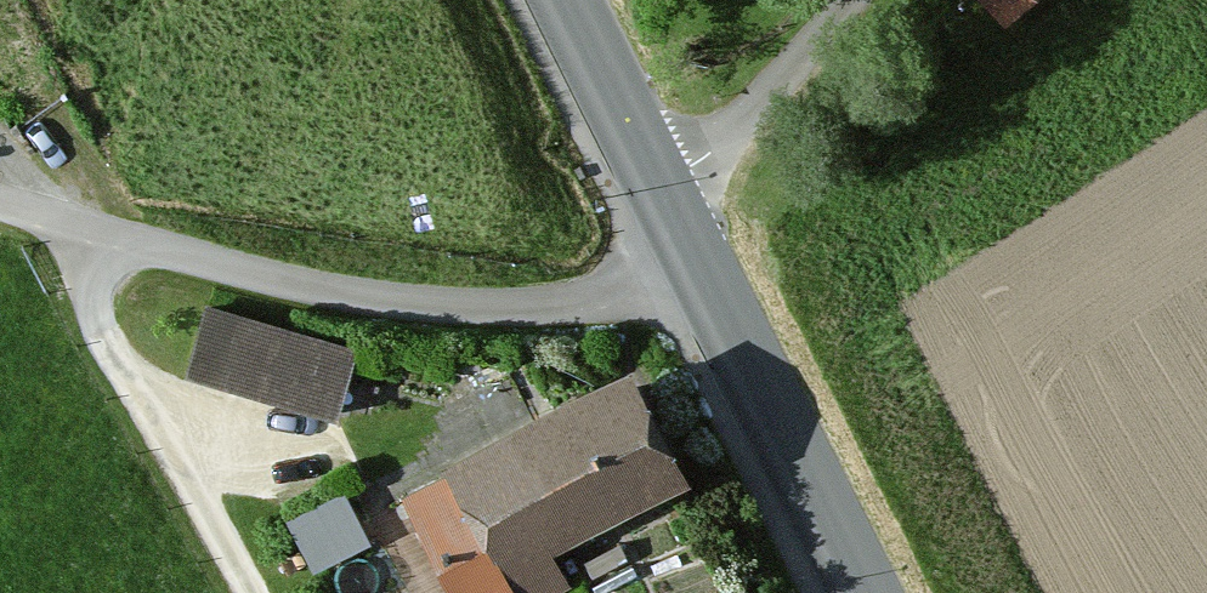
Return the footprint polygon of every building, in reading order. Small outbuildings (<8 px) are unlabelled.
[(1006,31),(1036,0),(974,0),(1006,31)] [(351,360),(201,317),(182,384),(332,426),(351,360)] [(659,366),(449,459),(501,575),(711,482),(659,366)] [(501,575),(465,592),(510,592),(501,575)]
